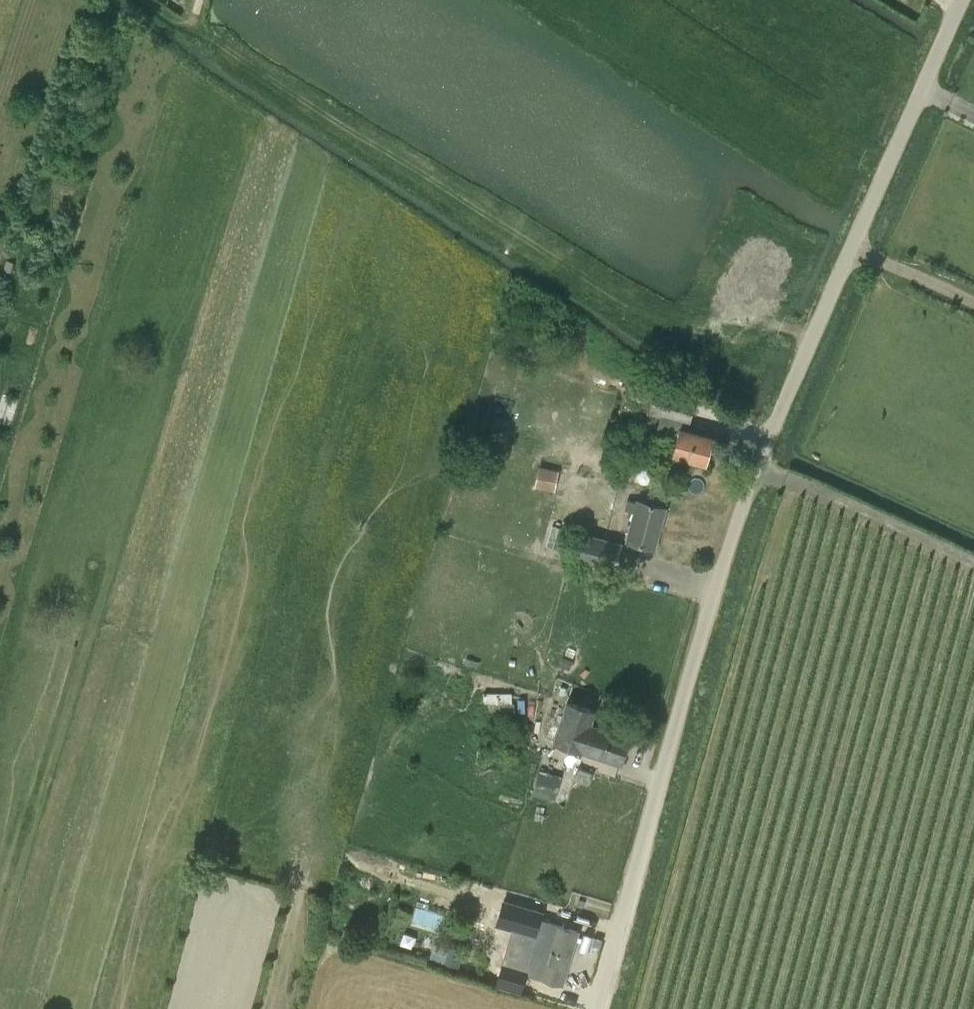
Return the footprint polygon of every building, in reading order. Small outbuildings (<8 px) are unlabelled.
[(655,388),(655,389),(650,387),(651,384),(632,379),(630,388),(637,390),(633,407),(632,407),(625,405),(623,410),(641,417),(643,410),(649,412),(648,413),(660,417),(657,427),(667,430),(663,444),(675,447),(673,455),(705,464),(713,436),(682,428),(683,421),(690,423),(696,399),(655,388)] [(557,471),(537,467),(533,487),(553,491),(557,471)] [(627,500),(625,509),(633,511),(626,541),(654,548),(665,508),(637,500),(636,503),(627,500)] [(616,570),(623,543),(581,531),(573,559),(616,570)] [(516,719),(515,689),(486,690),(487,720),(516,719)] [(629,736),(589,723),(593,711),(567,702),(554,741),(621,762),(629,736)] [(554,797),(560,774),(540,768),(533,792),(554,797)] [(577,931),(537,919),(535,926),(521,922),(526,906),(493,896),(486,921),(519,931),(508,967),(526,972),(532,951),(547,955),(541,976),(562,983),(577,931)]
